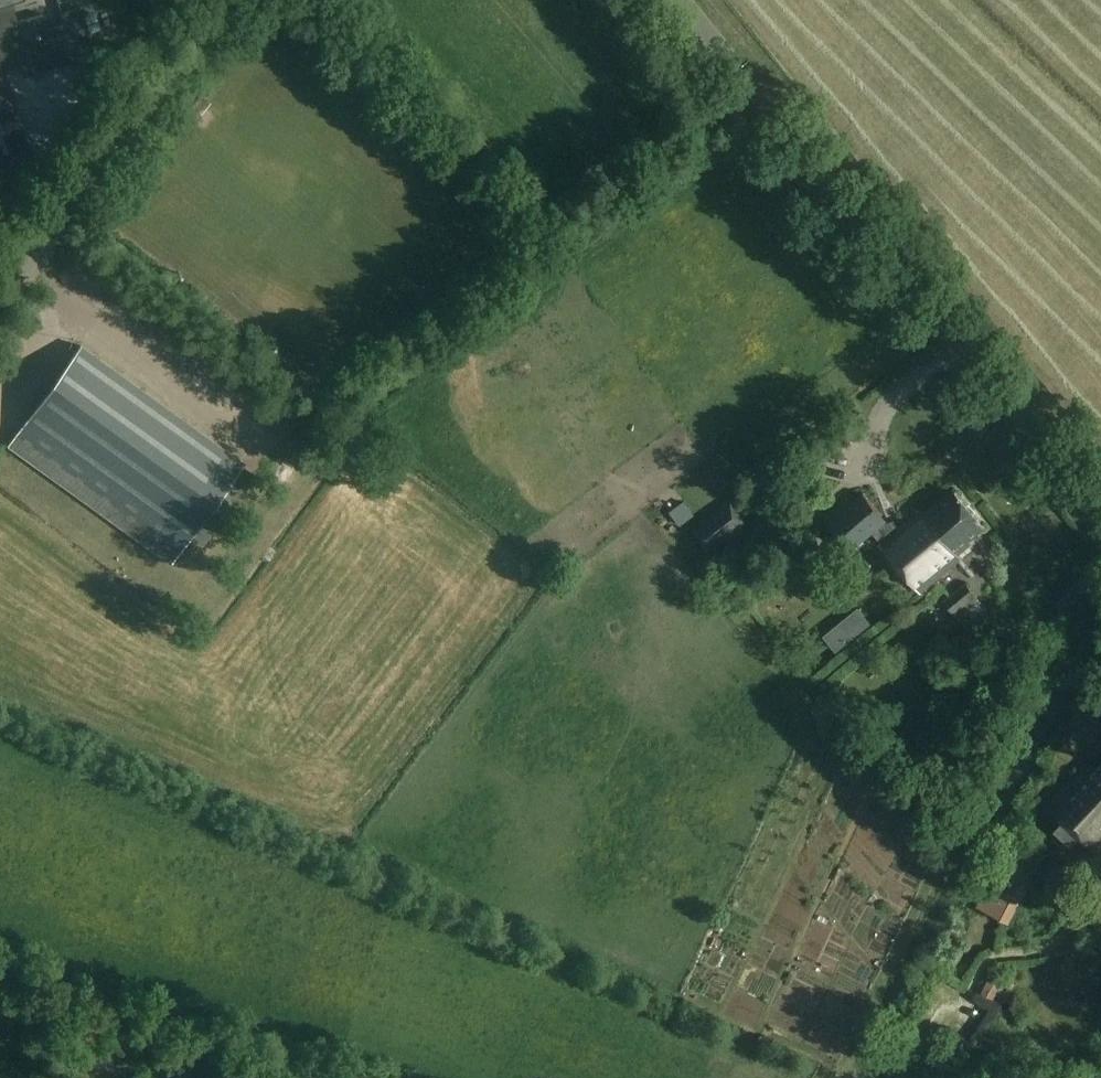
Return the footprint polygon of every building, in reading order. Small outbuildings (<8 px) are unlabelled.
[(25,0),(0,0),(0,9),(25,0)] [(40,176),(7,72),(24,67),(28,78),(86,60),(83,49),(86,48),(91,46),(80,7),(60,13),(64,24),(47,29),(43,15),(18,23),(12,5),(0,9),(0,188),(40,176)] [(16,435),(8,446),(173,565),(246,465),(81,345),(16,435)] [(985,528),(955,492),(925,517),(917,513),(893,533),(884,523),(886,522),(863,495),(852,504),(847,499),(825,518),(855,553),(866,544),(863,540),(873,532),(882,542),(880,544),(921,593),(961,559),(958,555),(973,542),(971,540),(985,528)] [(747,522),(729,499),(693,527),(713,553),(726,543),(724,540),(747,522)] [(992,612),(967,582),(945,601),(970,631),(992,612)] [(1092,775),(1080,775),(1048,808),(1094,851),(1100,844),(1100,765),(1092,775)] [(1030,865),(1006,852),(986,891),(989,893),(1002,900),(1010,904),(1030,865)] [(989,995),(1002,1000),(1011,977),(998,972),(989,995)] [(140,1077),(166,1077),(167,1073),(142,1068),(140,1077)]
